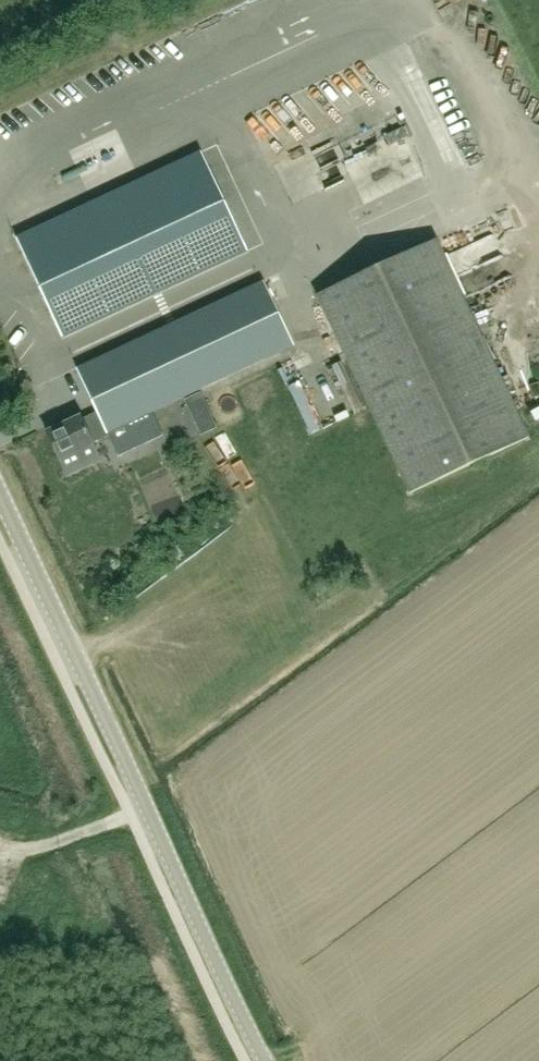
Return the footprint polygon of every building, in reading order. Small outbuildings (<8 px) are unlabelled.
[(191,51),(203,48),(198,30),(186,34),(191,51)] [(140,180),(16,238),(62,337),(186,280),(248,250),(201,151),(140,180)] [(529,438),(436,239),(317,295),(410,493),(529,438)] [(80,416),(46,432),(66,475),(69,473),(75,474),(79,472),(83,467),(100,459),(93,443),(108,436),(118,456),(164,434),(153,411),(182,397),(209,385),(293,345),(263,281),(77,369),(97,410),(81,418),(80,416)] [(200,393),(185,400),(191,412),(205,404),(200,393)] [(214,404),(193,411),(203,438),(224,430),(214,404)] [(225,433),(202,439),(205,450),(228,444),(225,433)] [(150,519),(180,508),(165,470),(136,481),(150,519)]
